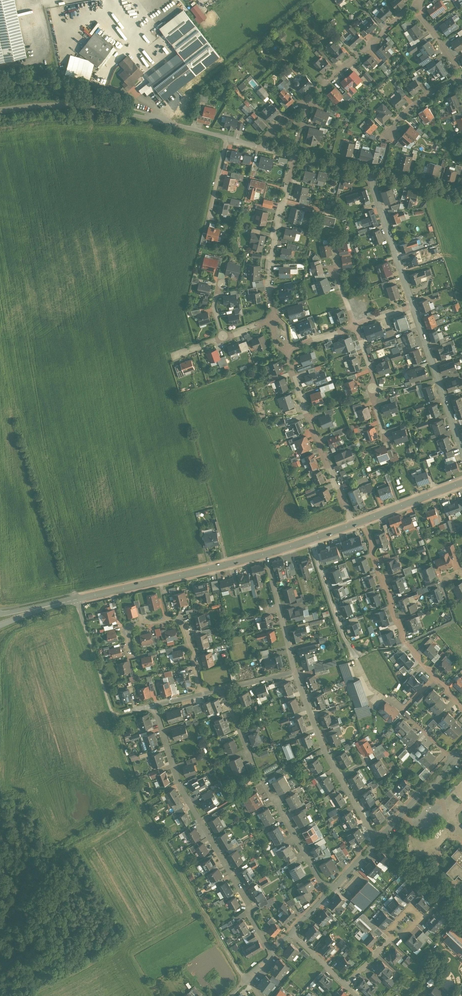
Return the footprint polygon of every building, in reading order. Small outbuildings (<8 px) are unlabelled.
[(26,57),(25,51),(23,51),(13,0),(0,0),(0,62),(26,57)] [(391,2),(397,8),(398,10),(404,4),(403,3),(406,0),(394,0),(391,2)] [(435,4),(428,9),(430,12),(431,13),(434,17),(441,12),(440,10),(444,7),(439,1),(435,4)] [(207,17),(197,5),(191,9),(197,17),(195,18),(199,23),(207,17)] [(386,6),(384,8),(382,7),(380,9),(381,11),(378,13),(380,15),(384,19),(384,20),(392,13),(386,6)] [(207,40),(183,10),(160,28),(184,59),(207,40)] [(108,11),(95,27),(115,42),(128,26),(108,11)] [(377,25),(370,17),(367,20),(368,21),(363,25),(369,32),(377,25)] [(448,20),(440,26),(447,35),(453,30),(452,29),(457,25),(455,22),(451,18),(451,17),(448,20)] [(416,24),(408,30),(414,39),(418,37),(422,34),(416,24)] [(357,33),(351,27),(348,30),(353,36),(357,33)] [(282,40),(285,38),(284,37),(287,35),(285,31),(279,34),(282,40)] [(95,32),(79,52),(89,60),(91,57),(100,64),(113,47),(95,32)] [(357,33),(353,36),(348,41),(354,47),(362,39),(357,33)] [(348,41),(343,35),(340,38),(345,44),(348,41)] [(452,43),(458,52),(461,49),(461,36),(452,43)] [(344,44),(339,38),(335,41),(340,47),(344,44)] [(184,59),(196,75),(220,56),(207,40),(184,59)] [(335,41),(332,44),(334,46),(330,49),(334,53),(333,54),(334,53),(336,56),(339,59),(346,53),(340,47),(335,41)] [(434,51),(428,41),(419,47),(424,54),(426,56),(426,57),(428,55),(434,51)] [(386,43),(376,51),(384,60),(391,54),(387,50),(389,47),(386,43)] [(415,44),(409,48),(412,53),(418,49),(415,44)] [(423,54),(418,58),(423,65),(424,64),(421,60),(426,56),(424,54),(423,55),(423,54)] [(426,56),(421,60),(424,64),(431,59),(428,55),(426,57),(426,56)] [(143,73),(133,62),(127,56),(120,63),(126,70),(129,67),(130,68),(125,73),(129,78),(123,84),(128,90),(135,83),(134,81),(143,73)] [(372,56),(365,62),(371,68),(377,62),(372,56)] [(323,60),(321,57),(314,63),(317,66),(323,73),(327,70),(327,69),(331,65),(325,58),(323,60)] [(184,59),(150,85),(148,83),(139,90),(142,93),(145,91),(148,95),(156,89),(164,100),(196,75),(184,59)] [(433,59),(426,64),(429,69),(432,66),(436,64),(433,59)] [(436,64),(432,66),(435,70),(436,72),(440,70),(441,71),(445,68),(440,61),(436,64)] [(360,78),(354,71),(347,77),(346,78),(354,87),(360,81),(361,80),(360,78)] [(292,83),(284,74),(281,77),(284,80),(290,87),(292,89),(296,86),(296,85),(295,83),(293,81),(292,83)] [(363,75),(360,78),(361,80),(360,81),(364,85),(369,81),(363,75)] [(138,83),(140,86),(150,80),(148,76),(138,83)] [(296,82),(295,83),(296,84),(296,85),(296,86),(302,92),(312,83),(306,76),(300,82),(299,81),(297,81),(296,81),(296,82)] [(354,87),(346,78),(347,77),(346,77),(344,80),(342,81),(342,83),(345,86),(348,90),(349,89),(350,91),(354,88),(353,87),(354,87)] [(290,87),(284,80),(281,83),(287,89),(287,90),(290,87)] [(415,80),(407,86),(413,95),(421,88),(415,80)] [(295,101),(286,90),(287,89),(281,83),(278,86),(279,88),(281,90),(278,93),(284,100),(283,100),(285,102),(282,104),(281,102),(280,103),(286,109),(295,101)] [(406,93),(401,86),(397,90),(399,93),(403,97),(406,93)] [(269,94),(262,87),(257,92),(264,99),(269,94)] [(342,95),(335,87),(328,94),(333,100),(334,99),(337,102),(343,96),(342,95)] [(243,98),(245,96),(238,89),(236,91),(243,98)] [(351,96),(346,91),(342,95),(343,96),(346,101),(351,96)] [(399,93),(396,96),(397,96),(392,101),(391,103),(393,105),(395,105),(398,108),(406,101),(403,97),(399,93)] [(459,105),(455,95),(447,98),(450,105),(447,106),(449,112),(457,109),(456,106),(460,105),(459,105)] [(271,103),(266,108),(265,108),(261,111),(267,117),(269,120),(279,112),(271,103)] [(393,113),(383,103),(379,107),(383,110),(377,116),(377,117),(383,123),(393,113)] [(205,107),(203,115),(199,114),(197,121),(210,124),(211,117),(212,114),(214,115),(216,109),(205,107)] [(427,107),(419,113),(426,123),(434,117),(427,107)] [(335,111),(328,108),(327,113),(330,114),(329,115),(333,116),(335,111)] [(327,113),(317,109),(313,120),(325,125),(329,115),(330,114),(327,113)] [(254,112),(250,115),(254,120),(258,117),(254,112)] [(452,114),(454,121),(457,120),(457,119),(461,117),(461,116),(461,115),(460,115),(459,112),(461,112),(452,114)] [(266,125),(258,116),(258,117),(254,120),(252,122),(260,131),(266,125)] [(238,119),(227,117),(225,126),(228,126),(228,127),(233,128),(233,127),(236,128),(236,127),(238,120),(238,119)] [(383,123),(377,117),(375,119),(381,125),(383,123)] [(377,126),(370,119),(363,126),(368,131),(370,133),(371,132),(377,126)] [(416,130),(410,126),(403,135),(407,139),(409,137),(412,139),(417,133),(418,134),(419,133),(416,130)] [(424,132),(419,127),(416,130),(419,133),(421,135),(424,132)] [(319,130),(310,128),(307,137),(307,141),(315,143),(316,140),(317,140),(317,139),(320,140),(322,133),(323,131),(319,130)] [(373,134),(371,132),(370,133),(368,131),(366,133),(368,135),(367,138),(375,140),(376,135),(373,134)] [(407,139),(403,135),(398,140),(399,140),(404,145),(406,143),(407,144),(413,144),(414,143),(412,139),(409,137),(407,139)] [(354,143),(344,141),(341,153),(351,156),(354,143)] [(370,150),(362,148),(361,152),(360,158),(364,159),(368,160),(370,150)] [(239,151),(235,150),(235,151),(232,150),(232,151),(231,155),(230,159),(230,160),(233,161),(233,162),(236,162),(236,161),(240,162),(242,152),(239,152),(239,151)] [(379,152),(370,150),(368,160),(377,162),(379,154),(380,152),(379,152)] [(411,157),(401,154),(398,167),(408,170),(411,157)] [(273,159),(261,156),(259,166),(271,169),(273,159)] [(440,165),(430,163),(427,173),(437,175),(440,165)] [(454,170),(449,169),(448,174),(446,173),(445,178),(454,180),(456,173),(456,171),(454,170)] [(326,173),(319,171),(318,174),(306,171),(304,180),(324,184),(326,173)] [(241,173),(232,172),(231,177),(235,179),(239,180),(241,173)] [(231,177),(226,176),(223,187),(233,189),(235,179),(231,177)] [(354,178),(345,176),(344,180),(343,184),(345,185),(352,186),(354,178)] [(266,182),(252,179),(249,189),(250,189),(248,197),(254,199),(256,190),(263,192),(266,182)] [(309,188),(297,185),(294,196),(300,198),(306,199),(309,188)] [(396,200),(392,188),(382,191),(386,203),(396,200)] [(367,189),(359,192),(361,198),(362,201),(365,200),(370,199),(367,189)] [(418,193),(409,191),(408,195),(405,205),(411,207),(413,200),(415,201),(418,193)] [(359,192),(347,196),(349,202),(355,200),(361,198),(359,192)] [(273,201),(264,199),(263,206),(271,208),(271,207),(272,207),(273,201)] [(227,214),(229,203),(220,201),(218,212),(219,213),(220,214),(222,213),(227,214)] [(302,209),(292,207),(289,220),(299,223),(302,209)] [(268,212),(258,209),(257,213),(258,214),(256,222),(255,222),(265,224),(268,212)] [(398,212),(390,215),(393,224),(394,226),(398,224),(398,222),(401,221),(399,214),(398,212)] [(404,212),(399,214),(401,221),(407,219),(404,212)] [(370,216),(359,220),(361,226),(369,224),(370,226),(378,224),(375,214),(370,216)] [(335,218),(321,215),(321,218),(322,218),(320,224),(333,227),(335,218)] [(220,229),(209,226),(208,233),(207,238),(217,240),(220,229)] [(293,230),(286,229),(284,237),(294,240),(296,233),(296,231),(293,230)] [(380,229),(371,232),(375,244),(384,241),(380,229)] [(261,234),(253,233),(251,242),(254,242),(252,248),(262,251),(263,245),(264,245),(264,244),(263,244),(264,240),(265,236),(265,237),(265,236),(261,234)] [(417,240),(408,243),(410,250),(413,249),(412,246),(418,244),(417,240)] [(407,242),(400,245),(402,253),(410,250),(408,243),(407,242)] [(329,244),(321,246),(323,256),(331,254),(331,249),(329,244)] [(346,244),(338,245),(339,251),(340,251),(341,253),(342,253),(343,256),(350,255),(351,254),(350,251),(349,251),(348,248),(347,248),(346,244)] [(287,249),(282,248),(281,256),(291,258),(292,250),(292,249),(287,249)] [(343,256),(342,256),(343,262),(342,262),(344,268),(352,266),(351,261),(352,261),(350,255),(343,256)] [(210,258),(205,257),(203,265),(202,265),(201,269),(207,270),(207,269),(213,270),(214,267),(216,266),(216,265),(218,260),(215,260),(210,258)] [(314,261),(311,262),(313,270),(314,270),(314,274),(322,272),(323,272),(321,263),(319,264),(319,261),(319,260),(314,261)] [(388,261),(379,264),(382,270),(380,271),(382,276),(387,274),(392,273),(388,261)] [(235,263),(230,262),(226,264),(226,268),(227,270),(226,273),(230,274),(230,275),(234,276),(234,275),(238,276),(240,265),(236,264),(235,263)] [(290,267),(279,267),(279,277),(290,277),(290,269),(290,267)] [(430,268),(418,272),(420,278),(432,274),(430,268)] [(322,272),(314,274),(317,281),(325,279),(322,272)] [(418,272),(410,275),(413,284),(421,281),(420,278),(418,272)] [(325,279),(317,281),(315,282),(316,284),(313,285),(314,289),(318,287),(319,292),(325,290),(326,293),(328,292),(327,289),(330,288),(328,283),(326,284),(326,282),(327,282),(326,278),(325,279)] [(211,285),(199,283),(197,292),(209,295),(211,285)] [(391,285),(387,286),(387,287),(388,286),(391,294),(390,295),(391,299),(401,296),(399,292),(396,284),(391,285)] [(285,289),(279,290),(281,300),(284,299),(284,300),(285,301),(287,300),(288,299),(293,298),(291,289),(290,287),(285,289)] [(258,292),(251,293),(253,302),(262,301),(260,291),(258,292)] [(231,295),(224,296),(225,305),(229,304),(229,305),(233,305),(233,304),(237,303),(236,297),(236,295),(231,295)] [(427,299),(418,302),(422,312),(430,309),(427,299)] [(458,302),(452,304),(454,311),(461,309),(458,302)] [(299,305),(288,308),(291,318),(305,315),(306,313),(305,310),(303,309),(302,306),(302,304),(299,305)] [(338,312),(332,314),(336,323),(346,319),(345,316),(344,313),(343,313),(342,310),(338,312)] [(207,312),(202,313),(201,313),(198,314),(201,323),(204,322),(206,323),(210,321),(207,312)] [(235,313),(228,315),(231,324),(241,321),(239,314),(238,312),(235,313)] [(408,320),(406,313),(393,318),(397,331),(411,327),(409,320),(408,320)] [(433,314),(423,317),(425,322),(435,319),(433,314)] [(435,319),(425,323),(427,328),(433,326),(433,327),(437,326),(437,325),(435,320),(435,319)] [(309,321),(299,324),(300,327),(299,327),(301,333),(302,333),(302,334),(312,330),(312,328),(309,321)] [(380,322),(364,328),(368,340),(384,334),(380,322)] [(436,330),(429,333),(432,341),(439,339),(439,338),(437,332),(436,330)] [(412,331),(403,334),(405,340),(414,337),(412,331)] [(394,334),(387,337),(388,341),(390,341),(392,345),(397,343),(399,342),(398,338),(396,339),(395,334),(394,334)] [(252,339),(253,342),(255,348),(261,346),(262,348),(267,346),(263,335),(252,339)] [(337,352),(345,349),(345,350),(349,349),(354,347),(353,345),(350,336),(339,340),(339,341),(333,342),(337,352)] [(444,343),(450,341),(449,341),(448,336),(444,337),(439,338),(439,339),(441,344),(444,343)] [(399,342),(397,343),(399,348),(406,345),(407,346),(416,343),(414,337),(405,340),(399,342)] [(238,342),(228,346),(232,355),(242,351),(238,342)] [(392,345),(390,345),(393,354),(400,352),(399,348),(397,343),(392,345)] [(446,346),(443,347),(446,355),(452,353),(450,349),(452,348),(451,345),(451,344),(446,346)] [(443,346),(434,349),(438,359),(446,356),(446,355),(443,347),(443,346)] [(217,349),(207,353),(211,361),(217,359),(220,358),(220,357),(217,349)] [(418,349),(409,352),(409,353),(406,354),(410,363),(413,362),(413,363),(419,360),(422,359),(418,349)] [(310,352),(301,356),(304,365),(313,362),(310,352)] [(225,356),(220,357),(220,358),(217,359),(220,367),(228,364),(225,356)] [(351,359),(348,360),(351,370),(360,367),(356,357),(351,359)] [(191,359),(180,363),(181,364),(183,370),(184,372),(195,368),(191,359)] [(279,361),(269,364),(272,373),(273,374),(277,372),(282,370),(279,361)] [(380,364),(377,365),(380,374),(391,371),(388,361),(385,362),(384,361),(379,363),(380,364)] [(449,362),(440,365),(443,373),(452,370),(449,362)] [(421,366),(407,371),(410,380),(411,381),(414,380),(420,378),(427,375),(424,367),(422,368),(421,366)] [(315,372),(305,376),(308,384),(316,381),(318,380),(316,375),(315,372)] [(325,372),(316,375),(318,380),(316,381),(317,384),(328,381),(325,372)] [(279,379),(275,381),(279,391),(288,388),(285,377),(279,379)] [(457,378),(446,382),(449,391),(453,390),(453,389),(460,386),(458,379),(457,378)] [(349,381),(344,383),(346,389),(345,389),(346,393),(348,392),(357,389),(356,386),(357,386),(356,383),(355,383),(353,379),(349,381)] [(431,385),(422,388),(426,399),(435,396),(430,386),(431,386),(431,385)] [(320,391),(311,394),(314,404),(323,401),(320,391)] [(286,394),(285,395),(279,398),(280,403),(283,402),(285,409),(294,406),(293,402),(290,394),(286,395),(286,394)] [(452,399),(454,405),(455,409),(461,406),(461,401),(460,396),(452,399)] [(392,402),(382,405),(385,414),(398,410),(395,401),(392,402)] [(436,403),(428,406),(432,416),(440,413),(436,403)] [(363,408),(357,410),(360,420),(370,416),(367,406),(363,408)] [(326,415),(324,416),(319,417),(323,427),(333,423),(329,415),(329,414),(326,415)] [(442,419),(433,422),(436,429),(435,429),(436,433),(445,430),(442,419)] [(300,420),(291,423),(293,429),(295,433),(303,429),(300,420)] [(371,428),(369,428),(369,429),(365,430),(367,437),(368,437),(369,439),(377,436),(374,427),(371,428)] [(402,429),(393,432),(396,443),(408,439),(405,428),(402,429)] [(338,434),(330,438),(329,440),(331,447),(334,445),(337,446),(338,444),(337,443),(341,441),(338,434)] [(300,435),(288,440),(290,444),(294,442),(294,440),(301,437),(300,435)] [(301,437),(294,440),(294,442),(296,447),(296,448),(297,450),(298,451),(299,452),(303,450),(304,450),(306,450),(306,449),(310,447),(306,436),(301,437)] [(448,436),(438,439),(440,443),(441,443),(443,450),(452,447),(448,436)] [(386,445),(376,449),(379,459),(389,456),(387,450),(386,445)] [(346,450),(339,453),(339,454),(335,455),(338,464),(341,463),(354,458),(350,449),(349,450),(346,451),(346,450)] [(313,453),(305,457),(309,466),(317,463),(313,453)] [(456,461),(445,465),(448,473),(454,471),(459,470),(456,461)] [(317,463),(309,466),(307,467),(309,471),(308,472),(311,471),(319,468),(317,463)] [(320,470),(313,473),(317,483),(324,480),(320,470)] [(418,474),(415,475),(415,476),(418,484),(430,480),(427,471),(418,474)] [(365,485),(358,487),(359,490),(359,489),(360,492),(362,491),(363,494),(368,492),(365,485)] [(390,485),(378,489),(382,498),(393,494),(390,485)] [(328,488),(319,492),(321,495),(314,498),(316,505),(321,503),(321,504),(325,502),(324,500),(331,497),(328,488)] [(360,492),(359,489),(359,490),(350,493),(356,508),(365,504),(360,492)] [(457,501),(449,504),(449,503),(444,505),(448,514),(454,512),(455,512),(459,510),(460,510),(457,501)] [(435,508),(425,511),(431,526),(435,524),(433,518),(438,516),(435,508)] [(399,514),(388,518),(391,526),(394,534),(397,534),(398,534),(398,533),(400,532),(397,526),(402,524),(403,524),(401,520),(399,514)] [(410,516),(401,520),(403,524),(402,524),(404,527),(404,529),(414,526),(412,521),(411,516),(410,516)] [(217,531),(204,534),(206,542),(207,545),(212,544),(219,542),(217,531)] [(384,531),(375,535),(377,541),(379,547),(379,546),(388,543),(384,531)] [(353,537),(348,539),(348,540),(342,542),(344,548),(346,552),(350,551),(350,552),(360,549),(359,547),(363,546),(362,543),(360,536),(354,538),(353,537)] [(388,543),(379,546),(381,552),(390,549),(388,543)] [(453,544),(447,546),(450,555),(456,552),(453,544)] [(336,545),(330,547),(329,546),(326,547),(327,548),(320,550),(323,561),(326,560),(327,562),(338,558),(337,556),(340,555),(336,545)] [(448,552),(440,555),(441,557),(435,559),(439,569),(443,568),(446,567),(447,567),(452,565),(448,552)] [(299,560),(301,567),(302,569),(306,567),(312,566),(310,561),(311,560),(310,558),(309,557),(299,560)] [(362,559),(357,561),(361,572),(370,569),(366,558),(362,559)] [(394,558),(385,561),(385,562),(386,562),(388,568),(387,568),(389,572),(397,569),(395,563),(396,563),(394,558)] [(283,559),(273,561),(275,570),(276,570),(278,580),(284,578),(282,572),(286,571),(283,559)] [(263,563),(252,566),(254,575),(256,585),(262,583),(260,574),(266,573),(263,563)] [(431,566),(422,569),(426,579),(427,582),(434,579),(433,576),(435,575),(431,566)] [(338,569),(328,573),(331,582),(342,579),(338,569)] [(249,574),(243,576),(243,574),(238,575),(241,586),(250,584),(251,584),(250,580),(249,574)] [(371,577),(365,579),(367,587),(376,584),(373,576),(371,577)] [(401,577),(392,580),(396,592),(400,590),(405,588),(404,587),(401,577)] [(233,578),(221,581),(223,591),(234,588),(235,588),(233,578)] [(207,582),(195,585),(197,595),(203,594),(209,592),(207,582)] [(459,583),(454,586),(459,597),(461,596),(461,582),(459,583)] [(343,585),(333,588),(337,597),(346,594),(343,585)] [(292,587),(283,589),(286,601),(295,599),(292,587)] [(437,587),(430,589),(432,593),(431,594),(432,597),(433,597),(434,601),(442,598),(439,588),(438,589),(437,587)] [(185,591),(173,594),(176,605),(187,602),(185,591)] [(209,592),(203,594),(205,602),(211,600),(209,592)] [(157,593),(147,595),(150,609),(160,607),(159,602),(158,598),(157,593)] [(381,602),(378,593),(375,594),(369,596),(372,605),(381,602)] [(407,596),(398,599),(400,603),(402,610),(405,609),(406,613),(417,609),(415,602),(410,604),(407,596)] [(344,605),(339,607),(341,610),(343,615),(352,612),(349,604),(349,603),(344,605)] [(135,605),(127,607),(129,617),(138,615),(136,607),(135,605)] [(302,608),(294,610),(293,607),(285,609),(287,618),(295,616),(296,620),(305,618),(302,608)] [(106,611),(102,612),(102,614),(103,617),(115,614),(115,611),(114,611),(114,609),(106,611)] [(382,611),(375,613),(376,616),(374,616),(376,620),(377,620),(378,623),(381,622),(382,625),(387,624),(389,623),(387,618),(386,615),(384,610),(382,611)] [(198,615),(193,616),(193,617),(196,628),(207,625),(204,613),(198,615)] [(115,614),(103,617),(104,620),(104,623),(117,620),(116,617),(115,614)] [(271,614),(262,616),(263,620),(257,621),(259,627),(273,624),(271,614)] [(415,616),(405,620),(406,620),(408,626),(408,627),(409,631),(413,630),(418,628),(422,626),(420,621),(417,622),(415,616)] [(350,624),(347,625),(348,628),(347,628),(348,631),(349,631),(350,636),(358,633),(363,632),(361,628),(358,621),(350,624)] [(305,625),(297,627),(297,629),(299,635),(307,633),(305,625)] [(175,629),(166,631),(167,636),(168,640),(177,638),(175,629)] [(297,629),(290,631),(293,642),(300,640),(299,635),(297,629)] [(274,630),(266,632),(267,636),(268,641),(276,639),(274,630)] [(384,633),(382,634),(386,644),(396,640),(394,637),(395,637),(394,634),(393,634),(392,630),(384,633)] [(108,634),(107,634),(108,636),(107,638),(109,639),(109,642),(118,639),(116,632),(108,634)] [(151,632),(141,635),(141,638),(140,639),(141,641),(142,642),(143,643),(145,643),(153,642),(152,636),(151,632)] [(202,634),(196,636),(199,647),(209,645),(207,635),(206,633),(202,634)] [(430,638),(424,644),(427,647),(431,643),(431,644),(433,641),(430,638)] [(431,644),(431,643),(427,647),(424,651),(431,657),(438,650),(431,644)] [(314,644),(299,648),(299,649),(297,649),(298,653),(300,653),(301,656),(311,654),(310,650),(316,649),(315,648),(314,644)] [(120,646),(111,649),(109,649),(110,653),(110,654),(112,653),(113,657),(122,655),(120,646)] [(172,646),(165,648),(167,655),(173,653),(172,651),(173,651),(172,646)] [(173,651),(172,651),(173,653),(175,661),(185,658),(182,649),(173,651)] [(208,653),(201,654),(203,660),(202,660),(203,663),(204,666),(214,664),(211,654),(211,652),(208,653)] [(400,656),(396,652),(390,658),(393,662),(397,659),(400,656)] [(407,655),(404,652),(400,656),(397,659),(399,661),(398,662),(401,665),(401,664),(406,669),(413,663),(411,660),(411,659),(407,655)] [(311,654),(301,656),(304,667),(306,667),(306,668),(314,667),(314,666),(313,663),(311,654)] [(442,654),(435,663),(438,666),(444,659),(446,658),(442,654)] [(149,655),(141,657),(144,666),(154,664),(151,655),(149,655)] [(280,655),(272,657),(265,659),(267,668),(283,664),(280,655)] [(444,659),(438,666),(445,673),(452,666),(444,659)] [(128,661),(118,663),(120,669),(119,670),(120,671),(121,672),(121,673),(130,671),(131,671),(130,668),(128,661)] [(322,661),(313,663),(314,666),(314,667),(315,670),(324,667),(322,661)] [(348,662),(339,664),(346,685),(348,684),(348,682),(350,682),(349,678),(353,676),(348,662)] [(423,683),(424,683),(428,679),(423,674),(419,679),(421,681),(423,683)] [(189,675),(181,677),(183,686),(191,684),(189,675)] [(314,675),(305,678),(309,689),(318,686),(314,675)] [(409,677),(403,683),(406,686),(405,687),(409,690),(410,689),(412,692),(416,688),(417,689),(423,683),(421,681),(420,682),(415,678),(412,675),(409,678),(409,677)] [(460,677),(456,681),(453,684),(461,692),(461,679),(460,677)] [(368,702),(360,678),(350,682),(348,682),(348,684),(356,706),(358,706),(367,703),(368,702)] [(293,691),(289,681),(280,684),(284,694),(293,691)] [(169,682),(159,684),(162,695),(171,693),(169,684),(169,682)] [(259,698),(269,694),(266,684),(255,688),(259,698)] [(148,686),(139,688),(141,698),(150,696),(148,686)] [(128,689),(119,691),(121,702),(131,699),(129,692),(128,689)] [(433,689),(426,697),(433,704),(439,697),(440,696),(433,689)] [(248,691),(239,694),(243,704),(249,702),(249,704),(252,702),(248,691)] [(322,694),(313,697),(316,704),(315,704),(317,708),(326,705),(324,700),(322,694)] [(433,704),(431,706),(438,713),(447,704),(439,697),(433,704)] [(218,698),(211,701),(214,710),(215,711),(222,708),(218,698)] [(295,698),(286,701),(290,711),(299,708),(295,698)] [(210,700),(203,703),(207,713),(214,710),(211,701),(210,700)] [(394,709),(387,702),(380,710),(383,713),(383,714),(386,717),(388,717),(389,716),(391,718),(392,718),(398,711),(396,709),(394,709)] [(367,703),(358,706),(361,715),(364,714),(364,715),(371,713),(367,703)] [(180,708),(167,712),(170,722),(183,718),(180,708)] [(398,711),(392,718),(391,718),(389,720),(393,724),(402,715),(398,711)] [(448,712),(438,722),(439,723),(439,724),(441,726),(443,724),(447,728),(454,720),(455,719),(448,712)] [(148,713),(143,715),(144,716),(135,719),(138,719),(141,729),(147,727),(152,725),(148,713)] [(222,713),(211,717),(212,721),(214,720),(215,723),(224,720),(222,713)] [(328,713),(320,716),(323,723),(322,723),(324,727),(332,724),(333,726),(338,723),(335,718),(331,720),(328,713)] [(302,716),(294,719),(296,724),(290,727),(293,733),(300,731),(307,728),(302,716)] [(224,720),(215,723),(219,734),(230,729),(226,719),(224,720)] [(411,727),(403,719),(395,727),(404,735),(411,728),(411,727)] [(446,729),(454,737),(461,729),(461,728),(454,720),(447,728),(446,729)] [(185,724),(172,729),(175,740),(184,737),(185,737),(189,736),(185,724)] [(391,727),(386,733),(388,736),(394,730),(391,727)] [(404,735),(402,737),(410,744),(419,735),(416,733),(411,728),(404,735)] [(251,733),(249,734),(253,744),(262,741),(258,731),(251,733)] [(148,734),(143,736),(145,741),(147,748),(158,745),(156,740),(154,733),(154,732),(148,734)] [(332,734),(327,736),(331,746),(340,742),(337,733),(336,732),(332,734)] [(309,734),(301,737),(305,746),(313,743),(312,742),(313,742),(312,738),(311,739),(309,734)] [(365,737),(355,743),(360,750),(362,749),(363,751),(362,752),(363,754),(365,754),(365,755),(373,751),(373,750),(367,740),(365,737)] [(234,739),(225,742),(229,752),(237,749),(234,739)] [(421,741),(413,750),(412,751),(416,755),(415,756),(413,758),(416,761),(419,758),(427,749),(428,748),(421,741)] [(295,755),(289,742),(282,744),(288,758),(295,755)] [(382,745),(373,750),(373,751),(376,756),(383,752),(385,750),(382,745)] [(405,748),(398,756),(401,758),(408,751),(405,748)] [(427,749),(419,758),(427,765),(435,757),(427,749)] [(345,751),(337,756),(340,762),(343,767),(351,762),(345,751)] [(408,751),(401,758),(403,761),(410,753),(408,751)] [(160,752),(150,756),(154,767),(164,764),(160,752)] [(231,760),(230,760),(235,772),(245,768),(240,756),(235,758),(231,760)] [(313,761),(309,764),(314,773),(323,767),(317,758),(313,761)] [(380,759),(370,765),(371,765),(372,764),(376,772),(375,772),(377,776),(382,773),(386,770),(386,771),(380,759)] [(277,762),(264,769),(266,773),(279,766),(277,762)] [(188,765),(183,766),(186,776),(196,772),(195,772),(192,764),(188,765)] [(425,767),(418,775),(423,780),(431,772),(425,767)] [(160,773),(157,774),(157,775),(159,780),(161,781),(162,785),(169,782),(165,771),(160,773)] [(358,773),(349,778),(355,789),(364,783),(358,773)] [(276,779),(272,782),(276,787),(287,781),(284,775),(276,779)] [(196,776),(188,780),(191,785),(192,784),(199,780),(196,776)] [(334,786),(328,776),(323,779),(320,781),(325,791),(334,786)] [(199,780),(192,784),(196,792),(208,786),(207,785),(211,783),(208,778),(204,780),(203,778),(199,780)] [(403,779),(399,784),(398,783),(397,783),(398,784),(395,787),(399,790),(398,790),(402,794),(410,785),(407,782),(403,779)] [(287,781),(276,787),(279,793),(287,788),(291,786),(287,781)] [(177,792),(174,788),(165,794),(169,803),(172,801),(173,804),(181,799),(180,797),(179,797),(177,792)] [(335,790),(327,795),(329,799),(332,798),(337,794),(335,790)] [(375,801),(368,790),(359,795),(366,806),(375,801)] [(252,793),(243,799),(250,810),(259,805),(264,803),(263,802),(257,791),(252,793)] [(291,794),(286,797),(292,807),(292,808),(295,806),(302,803),(296,792),(295,792),(291,794)] [(345,802),(340,793),(337,794),(332,798),(337,807),(345,802)] [(394,793),(390,798),(394,804),(399,798),(394,793)] [(216,805),(211,796),(202,802),(207,810),(216,805)] [(394,804),(390,798),(384,804),(390,809),(394,804)] [(182,802),(174,807),(176,810),(182,807),(185,805),(182,802)] [(297,809),(299,812),(303,810),(307,808),(305,804),(297,809)] [(378,806),(372,810),(369,812),(372,817),(372,816),(376,822),(376,823),(385,817),(383,813),(378,806)] [(264,809),(259,812),(259,813),(266,824),(269,822),(275,819),(268,807),(264,809)] [(221,808),(212,814),(214,818),(223,812),(221,808)] [(299,812),(294,815),(300,826),(307,821),(309,821),(307,817),(307,816),(303,810),(299,812)] [(350,811),(341,817),(343,821),(344,821),(347,827),(357,822),(350,811)] [(186,812),(178,817),(179,819),(183,825),(191,821),(186,812)] [(224,827),(218,817),(210,822),(216,832),(224,827)] [(308,828),(302,831),(304,834),(305,834),(306,836),(316,831),(312,825),(308,828)] [(274,828),(269,831),(276,843),(280,841),(285,837),(278,826),(274,828)] [(189,828),(182,832),(185,837),(188,835),(187,833),(191,831),(189,828)] [(191,831),(187,833),(188,835),(192,842),(200,837),(195,828),(191,831)] [(364,838),(358,828),(349,834),(350,834),(354,841),(350,843),(353,849),(359,845),(357,842),(364,838)] [(316,831),(306,836),(308,838),(307,840),(309,842),(314,839),(319,837),(319,836),(316,831)] [(226,832),(217,838),(224,849),(226,848),(233,844),(231,840),(226,832)] [(236,841),(233,844),(226,848),(228,851),(233,848),(238,845),(236,841)] [(197,843),(189,847),(192,852),(197,849),(196,847),(199,846),(197,843)] [(199,846),(196,847),(197,849),(201,856),(208,851),(204,843),(199,846)] [(320,845),(317,846),(312,849),(317,858),(322,855),(325,853),(323,850),(323,849),(326,848),(323,843),(320,845)] [(286,846),(281,849),(283,854),(287,859),(295,855),(293,850),(292,851),(289,845),(289,844),(286,846)] [(278,849),(276,850),(279,856),(283,854),(281,849),(286,846),(285,845),(278,849)] [(330,852),(327,847),(326,848),(323,850),(325,853),(325,854),(322,855),(324,859),(331,855),(329,852),(330,852)] [(458,848),(451,855),(456,860),(461,865),(461,864),(460,863),(461,861),(461,852),(458,848)] [(342,849),(335,853),(340,861),(346,857),(342,849)] [(235,851),(228,855),(234,866),(243,861),(238,852),(237,850),(235,851)] [(380,850),(376,855),(385,863),(389,858),(380,850)] [(212,857),(201,864),(205,870),(211,866),(215,863),(212,857)] [(332,858),(320,864),(326,874),(338,868),(332,858)] [(372,859),(368,863),(377,872),(381,868),(372,859)] [(461,865),(456,860),(446,871),(454,878),(458,874),(461,877),(461,865)] [(377,872),(368,863),(363,868),(373,876),(377,872)] [(300,864),(290,869),(294,878),(305,872),(300,864)] [(219,868),(208,875),(211,881),(218,877),(222,874),(219,868)] [(251,876),(247,868),(239,872),(244,880),(251,876)] [(266,875),(259,879),(262,886),(269,882),(266,875)] [(219,880),(215,882),(218,887),(218,886),(224,883),(222,878),(219,880)] [(311,880),(304,884),(300,887),(303,892),(309,889),(314,886),(311,880)] [(224,883),(218,886),(221,890),(225,896),(224,896),(232,891),(226,881),(224,883)] [(379,891),(368,881),(352,898),(363,908),(379,891)] [(403,888),(412,897),(417,892),(416,892),(413,889),(407,883),(403,888)] [(262,891),(259,892),(257,889),(259,887),(257,884),(255,885),(248,889),(255,901),(258,899),(265,895),(262,891)] [(412,897),(403,888),(399,893),(401,895),(405,899),(408,902),(412,897)] [(309,889),(303,892),(298,895),(302,900),(312,894),(309,889)] [(415,898),(418,901),(422,898),(424,896),(420,893),(419,894),(415,898)] [(339,894),(329,904),(339,913),(342,910),(343,909),(344,907),(343,907),(346,904),(343,902),(345,900),(339,894)] [(235,897),(228,901),(232,909),(240,905),(235,897)] [(394,897),(390,902),(400,910),(404,906),(401,903),(396,899),(394,897)] [(260,902),(258,903),(261,907),(266,904),(269,903),(266,898),(260,902)] [(292,898),(287,901),(292,906),(296,904),(295,903),(295,902),(292,898)] [(418,901),(416,904),(424,911),(429,905),(422,898),(418,901)] [(400,910),(390,902),(386,906),(390,909),(394,913),(395,915),(400,910)] [(289,908),(283,903),(279,907),(284,912),(280,917),(286,922),(295,913),(289,908)] [(324,910),(316,918),(323,925),(324,923),(328,923),(328,919),(330,917),(330,916),(329,915),(324,910)] [(382,910),(378,915),(387,923),(391,919),(382,910)] [(434,916),(432,918),(441,925),(447,919),(445,917),(446,915),(443,913),(442,914),(438,910),(433,915),(434,916)] [(387,923),(378,915),(374,919),(383,928),(387,923)] [(276,921),(271,916),(271,917),(272,917),(268,921),(267,921),(272,925),(268,930),(274,935),(281,928),(275,922),(276,921)] [(286,922),(280,917),(278,919),(283,925),(286,922)] [(441,925),(432,918),(431,919),(430,918),(425,923),(429,927),(428,929),(431,931),(432,930),(434,932),(441,925)] [(243,920),(235,925),(236,925),(239,930),(238,930),(241,934),(249,930),(249,929),(248,929),(246,924),(243,920)] [(313,925),(306,933),(309,936),(308,938),(310,940),(312,939),(320,931),(313,925)] [(383,932),(378,927),(374,931),(379,936),(383,932)] [(452,927),(448,931),(446,930),(446,931),(447,932),(443,936),(445,938),(443,940),(444,941),(444,940),(449,944),(448,945),(448,946),(451,949),(453,948),(456,952),(458,954),(461,958),(461,937),(452,927)] [(249,930),(241,934),(244,938),(251,934),(249,930)] [(423,931),(416,938),(421,942),(423,944),(429,937),(423,931)] [(377,938),(371,932),(364,940),(370,946),(374,942),(373,942),(377,938)] [(413,934),(406,941),(415,949),(418,946),(420,947),(423,944),(421,942),(416,938),(413,934)] [(336,941),(329,935),(325,939),(327,941),(331,945),(336,941)] [(258,940),(252,944),(251,942),(244,947),(249,956),(263,948),(258,940)] [(331,945),(327,941),(320,949),(326,955),(334,947),(331,945)] [(299,949),(291,943),(284,952),(292,958),(299,949)] [(309,955),(303,948),(300,952),(307,957),(309,955)] [(395,949),(391,954),(390,953),(387,956),(391,960),(394,963),(402,955),(395,949)] [(349,962),(344,957),(336,965),(343,971),(344,970),(344,971),(346,968),(351,963),(350,963),(352,961),(351,960),(349,962)] [(289,966),(280,959),(276,963),(274,965),(271,970),(281,977),(289,966)] [(392,971),(382,961),(375,968),(385,978),(387,976),(389,974),(392,971)] [(330,980),(324,974),(320,979),(317,981),(322,985),(323,985),(326,988),(332,982),(332,980),(331,980),(330,980)] [(270,978),(266,975),(259,984),(263,988),(268,992),(274,984),(275,982),(270,978)] [(280,980),(273,975),(270,978),(275,982),(274,984),(276,985),(280,980)] [(390,978),(387,976),(385,978),(382,981),(387,985),(389,984),(391,986),(395,982),(391,978),(390,978)] [(370,986),(363,979),(358,985),(365,992),(364,992),(368,995),(375,988),(371,984),(370,986)] [(435,981),(429,986),(432,989),(435,986),(437,988),(439,985),(435,981)] [(439,990),(437,988),(435,986),(432,989),(431,990),(432,991),(429,994),(431,995),(442,995),(444,994),(440,990),(439,990)]
